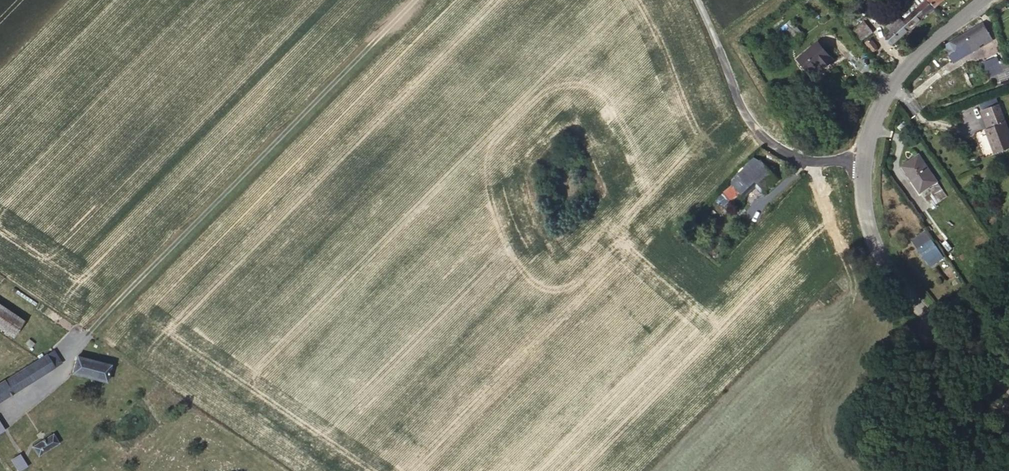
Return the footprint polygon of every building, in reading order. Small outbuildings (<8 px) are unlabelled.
[(929,9),(935,4),(931,0),(921,0),(922,1),(929,9)] [(895,37),(929,9),(922,1),(907,14),(894,24),(888,29),(895,37)] [(890,19),(894,24),(907,14),(903,9),(890,19)] [(874,25),(865,14),(857,22),(865,32),(874,25)] [(989,18),(958,36),(963,45),(964,47),(974,41),(995,29),(989,18)] [(807,29),(802,23),(793,29),(799,36),(807,29)] [(998,33),(995,29),(974,41),(976,46),(998,33)] [(880,40),(874,33),(869,37),(875,45),(880,40)] [(840,53),(826,36),(806,52),(817,65),(826,58),(829,62),(840,53)] [(963,45),(958,36),(950,41),(955,50),(963,45)] [(963,45),(955,50),(958,56),(976,46),(974,41),(964,47),(963,45)] [(1008,75),(1008,69),(1008,70),(997,72),(1000,79),(1008,75)] [(998,95),(983,103),(991,119),(987,121),(999,146),(1008,141),(1008,118),(998,95)] [(984,131),(976,136),(983,147),(991,142),(984,131)] [(904,164),(924,188),(940,174),(920,151),(904,164)] [(730,180),(719,189),(729,201),(736,195),(738,198),(749,188),(741,179),(757,163),(753,159),(729,178),(730,180)] [(741,179),(749,188),(755,183),(768,170),(760,160),(757,163),(741,179)] [(775,178),(768,170),(755,183),(761,190),(775,178)] [(922,220),(917,215),(909,223),(913,228),(922,220)] [(922,244),(934,233),(925,222),(912,233),(922,244)] [(939,238),(934,233),(922,244),(926,249),(939,238)] [(0,306),(0,331),(13,340),(25,324),(0,306)] [(52,353),(6,381),(15,394),(60,366),(52,353)] [(84,376),(88,363),(78,361),(73,377),(107,386),(108,382),(84,376)] [(112,369),(88,363),(84,376),(108,382),(112,369)] [(6,381),(0,385),(0,404),(15,394),(6,381)] [(39,459),(61,446),(54,436),(32,449),(39,459)] [(18,470),(21,470),(26,468),(18,459),(12,464),(18,470)]
